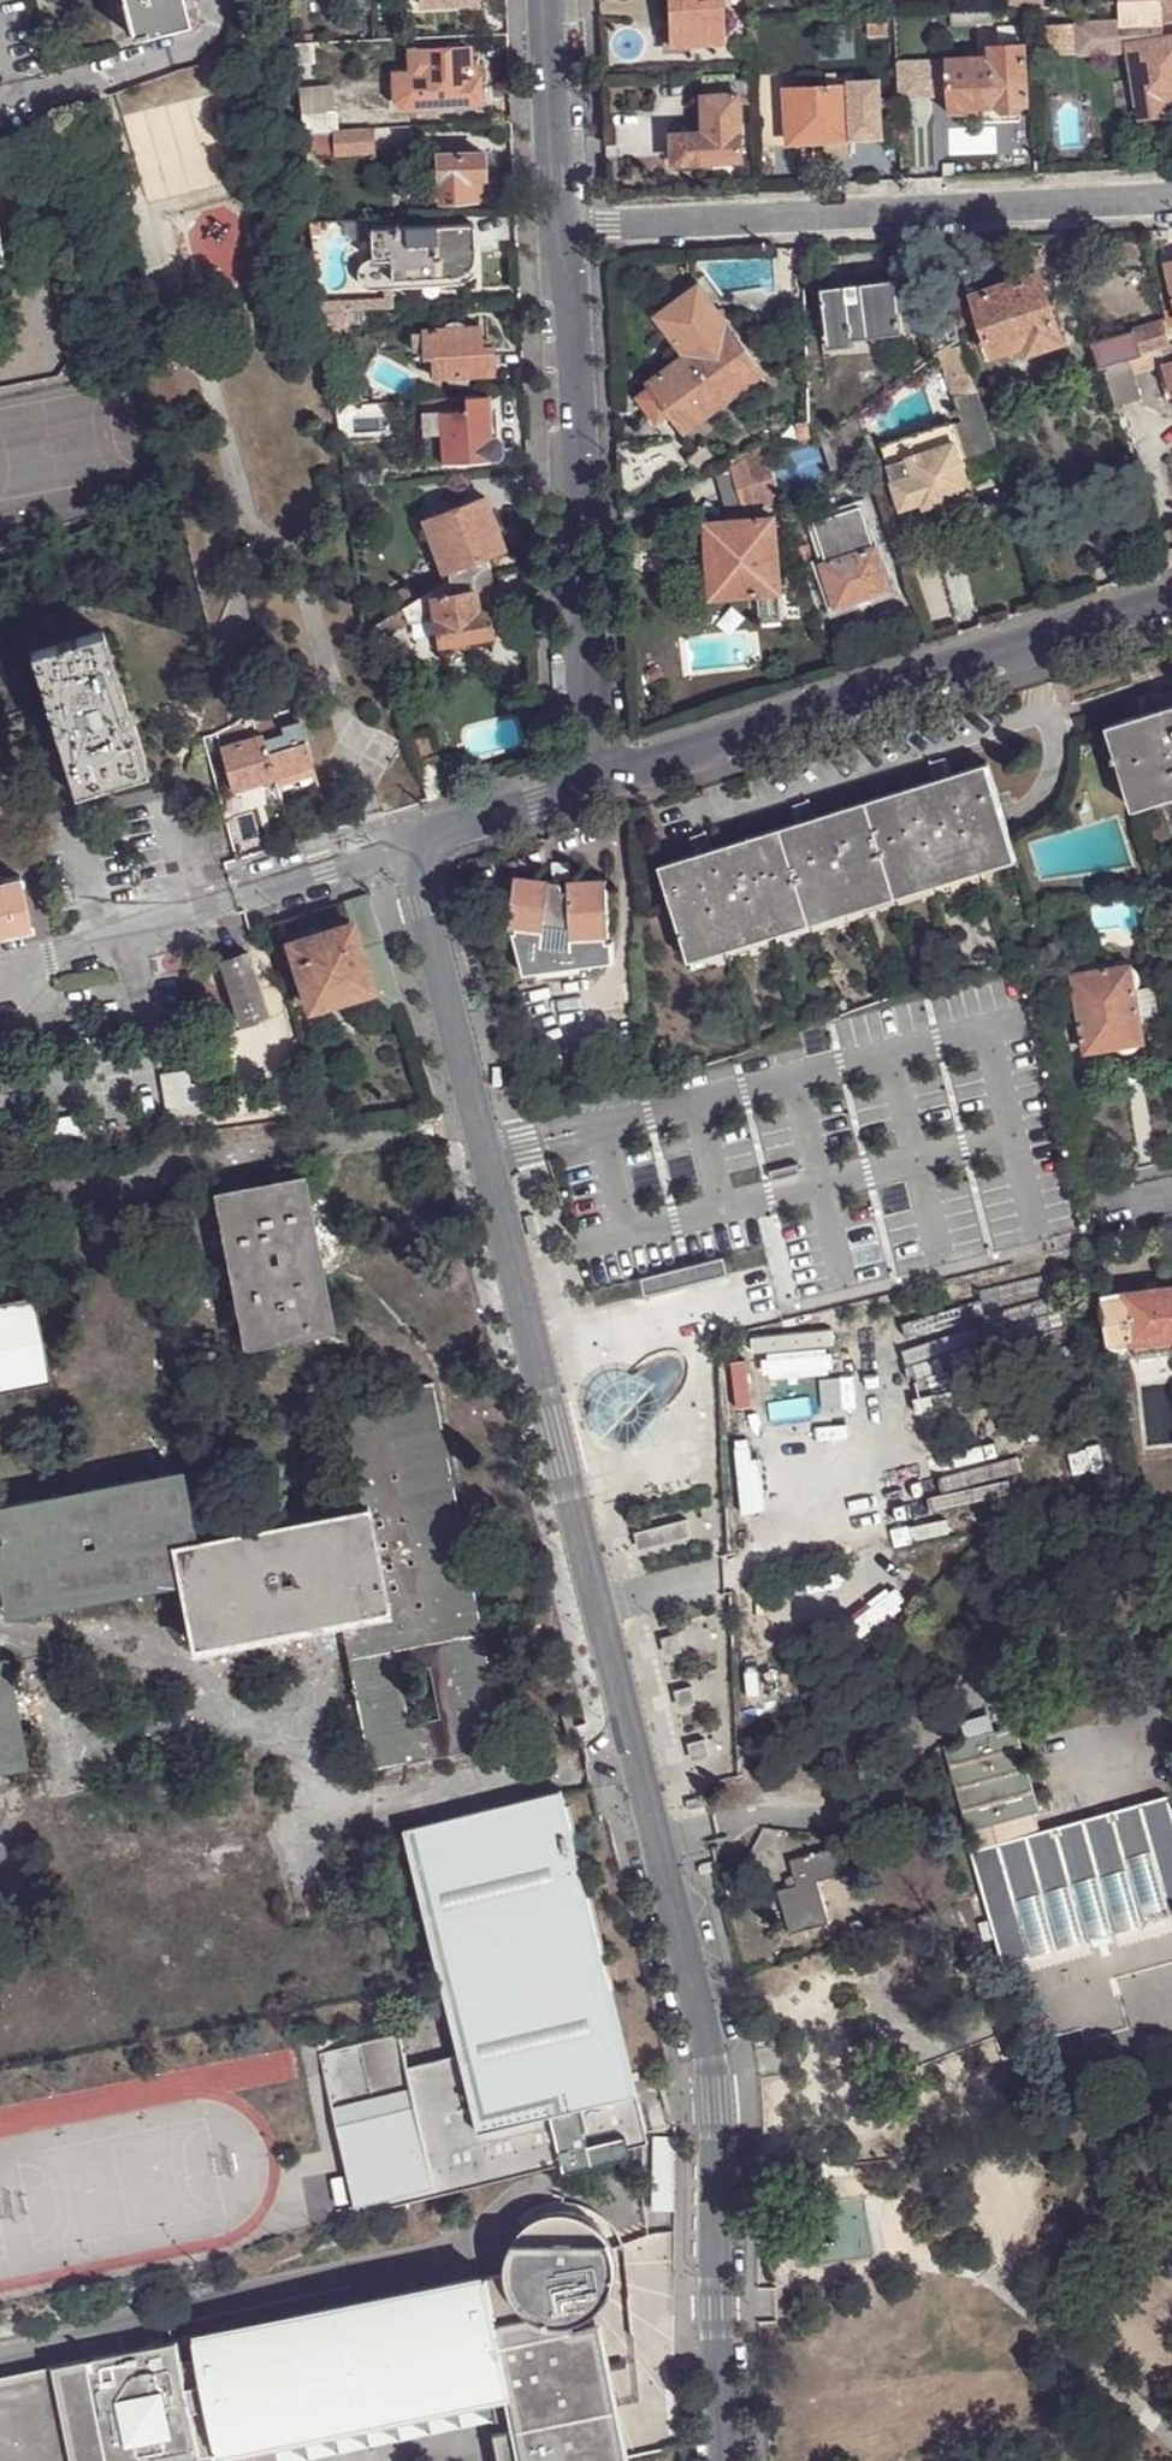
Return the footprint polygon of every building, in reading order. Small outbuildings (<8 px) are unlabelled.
[(189,25),(183,0),(124,0),(134,38),(189,25)] [(670,44),(726,41),(724,0),(668,0),(670,44)] [(1118,2),(1119,28),(1076,30),(1077,54),(1128,51),(1136,103),(1138,103),(1140,119),(1163,116),(1161,100),(1171,98),(1171,30),(1171,24),(1171,0),(1166,0),(1162,0),(1118,2)] [(885,12),(866,13),(867,38),(887,37),(886,12),(885,12)] [(293,43),(295,62),(313,60),(311,41),(293,43)] [(948,96),(949,114),(978,113),(979,122),(1020,120),(1019,112),(1024,106),(1026,106),(1024,45),(991,47),(991,58),(931,61),(932,81),(947,80),(948,96)] [(468,46),(407,49),(408,73),(392,73),(393,100),(399,106),(403,106),(404,110),(409,109),(409,105),(418,105),(418,109),(422,108),(422,105),(479,103),(478,76),(469,76),(468,46)] [(931,61),(898,62),(900,99),(948,96),(947,80),(932,81),(931,61)] [(831,73),(831,87),(846,86),(845,71),(831,73)] [(751,103),(750,81),(734,81),(734,75),(704,76),(707,134),(675,136),(676,163),(742,160),(739,104),(751,103)] [(846,86),(831,87),(788,89),(790,141),(813,140),(825,140),(848,139),(850,139),(847,86),(846,86)] [(880,86),(847,86),(850,139),(882,137),(880,86)] [(300,111),(303,132),(316,131),(336,130),(335,110),(300,111)] [(336,130),(316,131),(317,146),(325,146),(326,153),(334,152),(334,153),(371,151),(369,128),(336,130)] [(848,152),(848,139),(825,140),(824,146),(825,153),(848,152)] [(435,153),(438,200),(475,199),(475,178),(482,178),(481,150),(435,153)] [(372,228),(397,227),(396,218),(373,218),(372,218),(372,228)] [(323,222),(313,222),(314,234),(324,234),(323,222)] [(372,228),(369,228),(371,260),(389,259),(390,279),(441,276),(453,275),(457,274),(462,272),(466,270),(470,265),(473,259),(473,253),(472,223),(397,227),(372,228)] [(389,259),(371,260),(372,280),(390,279),(389,259)] [(390,279),(372,280),(371,260),(368,261),(365,261),(362,263),(360,265),(358,268),(357,272),(357,275),(357,278),(358,281),(360,284),(362,286),(364,287),(366,288),(368,289),(371,289),(382,288),(391,288),(441,285),(441,276),(390,279)] [(1040,274),(975,296),(982,315),(994,353),(1029,342),(1032,351),(1062,340),(1040,274)] [(823,296),(830,349),(855,346),(855,340),(902,334),(898,312),(897,296),(895,280),(821,288),(823,296)] [(686,355),(726,325),(697,285),(656,315),(686,355)] [(391,288),(382,288),(383,298),(322,301),(323,311),(365,309),(392,307),(391,288)] [(907,295),(897,296),(898,312),(908,310),(907,295)] [(824,350),(830,349),(823,296),(817,297),(824,350)] [(982,315),(975,296),(953,303),(961,323),(982,315)] [(365,318),(365,309),(345,310),(345,319),(365,318)] [(345,319),(345,310),(324,312),(326,334),(340,333),(339,326),(346,326),(345,319)] [(479,317),(479,324),(480,346),(487,345),(486,317),(479,317)] [(1101,367),(1160,349),(1171,345),(1171,342),(1166,320),(1093,344),(1101,367)] [(412,350),(423,349),(423,355),(432,355),(433,376),(493,371),(491,345),(487,345),(480,346),(479,324),(420,328),(421,331),(410,332),(412,350)] [(762,374),(726,325),(686,355),(648,383),(650,387),(670,412),(685,431),(762,374)] [(975,458),(999,449),(962,341),(948,349),(962,389),(953,392),(962,421),(950,426),(956,443),(968,438),(975,458)] [(1160,349),(1163,361),(1171,358),(1171,345),(1160,349)] [(962,389),(948,349),(940,354),(953,392),(962,389)] [(1101,367),(1114,406),(1140,398),(1133,376),(1164,365),(1163,361),(1160,349),(1101,367)] [(1164,365),(1171,388),(1171,362),(1164,365)] [(354,386),(332,388),(334,405),(355,404),(354,386)] [(660,418),(670,412),(650,387),(637,396),(648,412),(653,409),(660,418)] [(439,398),(440,409),(439,409),(421,410),(423,432),(440,431),(442,461),(497,459),(496,437),(489,438),(489,433),(488,414),(487,395),(479,395),(468,395),(463,396),(439,398)] [(439,398),(420,400),(421,410),(439,409),(440,409),(439,398)] [(408,401),(360,404),(361,413),(408,409),(408,401)] [(655,422),(660,418),(653,409),(648,412),(655,422)] [(832,471),(869,459),(856,418),(820,435),(832,471)] [(798,425),(802,443),(811,438),(808,422),(798,425)] [(956,443),(950,426),(949,424),(882,448),(902,509),(924,502),(925,507),(950,498),(948,495),(970,487),(956,443)] [(440,431),(429,432),(431,461),(442,461),(440,431)] [(746,511),(780,500),(761,444),(729,460),(731,467),(746,511)] [(700,473),(716,460),(706,447),(689,458),(695,467),(681,478),(687,486),(701,475),(700,473)] [(729,517),(746,511),(731,467),(715,473),(729,517)] [(343,474),(344,486),(381,480),(379,468),(343,472),(343,474)] [(485,533),(497,529),(485,497),(422,518),(441,572),(444,571),(445,572),(447,571),(486,557),(493,554),(492,551),(485,533)] [(814,521),(827,560),(873,545),(860,506),(814,521)] [(758,593),(778,591),(780,591),(778,567),(785,565),(784,550),(777,551),(774,519),(707,523),(713,596),(758,593)] [(503,547),(497,529),(485,533),(492,551),(503,547)] [(794,542),(804,571),(811,568),(810,562),(814,560),(809,544),(804,546),(802,539),(794,542)] [(873,545),(827,560),(820,563),(836,608),(891,590),(876,545),(873,545)] [(447,571),(448,577),(487,559),(486,557),(447,571)] [(448,577),(447,578),(451,593),(473,589),(474,591),(483,590),(492,587),(487,559),(448,577)] [(447,578),(428,590),(430,597),(451,593),(447,578)] [(439,645),(466,638),(490,634),(486,609),(477,611),(474,591),(473,589),(451,593),(430,597),(431,605),(439,645)] [(392,598),(398,609),(410,601),(404,590),(392,598)] [(410,601),(398,609),(407,619),(431,605),(430,597),(428,590),(410,601)] [(483,590),(474,591),(477,611),(486,609),(483,590)] [(781,623),(778,591),(758,593),(760,625),(781,623)] [(398,609),(390,614),(398,625),(407,619),(398,609)] [(373,625),(379,641),(391,639),(398,625),(390,614),(373,625)] [(94,635),(21,658),(45,734),(66,798),(139,776),(94,635)] [(467,647),(466,638),(439,645),(441,653),(467,647)] [(288,688),(269,699),(276,720),(296,713),(288,688)] [(1171,789),(1171,706),(1108,726),(1130,802),(1171,789)] [(228,728),(217,734),(231,790),(236,788),(250,784),(274,777),(259,726),(254,710),(228,728)] [(276,720),(259,726),(274,777),(297,771),(311,766),(296,713),(276,720)] [(686,955),(1013,853),(1008,836),(987,765),(660,866),(686,955)] [(322,799),(311,766),(297,771),(306,805),(322,799)] [(255,799),(250,784),(236,788),(240,804),(255,799)] [(1020,871),(1013,853),(686,955),(693,973),(1020,871)] [(21,923),(10,875),(0,879),(0,928),(21,923)] [(558,882),(518,877),(512,929),(518,930),(520,935),(514,937),(526,975),(614,962),(613,943),(606,943),(605,939),(610,939),(607,882),(569,882),(570,892),(565,891),(563,885),(558,882)] [(366,896),(344,902),(349,922),(358,949),(368,947),(371,957),(385,953),(366,896)] [(358,949),(349,922),(289,942),(310,1007),(371,987),(358,949)] [(402,1006),(385,953),(371,957),(368,947),(358,949),(371,987),(378,1013),(402,1006)] [(217,961),(237,1024),(267,1014),(247,952),(217,961)] [(1061,957),(1048,959),(1050,975),(1063,972),(1061,957)] [(1140,1017),(1136,991),(1131,965),(1073,974),(1086,1051),(1145,1042),(1144,1039),(1140,1017)] [(1152,988),(1136,991),(1140,1017),(1148,1016),(1156,1015),(1152,988)] [(313,1015),(294,1019),(302,1046),(321,1042),(313,1015)] [(160,1078),(167,1110),(182,1107),(175,1075),(160,1078)] [(97,1150),(94,1117),(8,1123),(10,1156),(97,1150)] [(798,1164),(769,1171),(772,1182),(801,1174),(798,1164)] [(214,1196),(243,1345),(332,1328),(302,1178),(214,1196)] [(681,1287),(679,1278),(678,1273),(709,1265),(711,1277),(725,1274),(726,1275),(729,1274),(726,1258),(645,1280),(649,1294),(681,1287)] [(711,1277),(709,1265),(678,1273),(679,1278),(681,1287),(697,1282),(726,1275),(725,1274),(711,1277)] [(1109,1337),(1133,1334),(1134,1343),(1135,1343),(1171,1338),(1171,1289),(1129,1295),(1129,1297),(1112,1300),(1103,1301),(1109,1337)] [(52,1384),(35,1297),(0,1304),(0,1394),(52,1384)] [(1135,1343),(1138,1361),(1171,1357),(1171,1338),(1135,1343)] [(1110,1343),(1113,1363),(1125,1360),(1120,1341),(1110,1343)] [(681,1380),(682,1371),(682,1370),(681,1367),(679,1362),(673,1358),(670,1358),(662,1359),(658,1359),(653,1361),(650,1362),(647,1364),(642,1367),(637,1371),(632,1375),(627,1380),(621,1385),(617,1389),(614,1393),(608,1399),(604,1404),(602,1403),(590,1415),(625,1450),(638,1437),(639,1439),(662,1412),(665,1410),(668,1405),(673,1399),(674,1396),(678,1389),(681,1380)] [(171,1544),(177,1577),(191,1650),(344,1620),(373,1768),(500,1743),(431,1388),(324,1408),(344,1510),(197,1539),(171,1544)] [(177,1577),(171,1544),(197,1539),(183,1472),(0,1507),(0,1572),(8,1609),(177,1577)] [(639,1553),(692,1540),(687,1521),(657,1529),(634,1535),(639,1553)] [(0,1616),(0,1662),(9,1660),(0,1616)] [(9,1660),(0,1662),(0,1766),(29,1760),(9,1660)] [(994,1825),(1012,1820),(1039,1813),(1016,1730),(945,1749),(966,1832),(994,1825)] [(564,1794),(407,1831),(461,2059),(480,2136),(551,2119),(637,2099),(564,1794)] [(1016,1838),(998,1843),(967,1851),(995,1965),(1171,1916),(1171,1804),(1170,1797),(1016,1838)] [(688,1813),(707,1808),(705,1802),(688,1805),(688,1813)] [(1016,1838),(1012,1820),(994,1825),(998,1843),(1016,1838)] [(846,1875),(839,1850),(789,1863),(795,1888),(776,1894),(789,1935),(826,1925),(816,1884),(846,1875)] [(700,1867),(701,1873),(713,1868),(712,1863),(700,1867)] [(400,2038),(320,2057),(356,2208),(436,2189),(408,2072),(400,2038)] [(461,2059),(408,2072),(436,2189),(561,2159),(551,2119),(480,2136),(461,2059)] [(637,2099),(551,2119),(561,2159),(628,2143),(647,2139),(637,2099)] [(628,2143),(561,2159),(563,2169),(565,2177),(632,2161),(628,2143)] [(561,2159),(436,2189),(438,2198),(563,2169),(561,2159)] [(587,2318),(591,2316),(599,2309),(605,2301),(611,2288),(613,2277),(614,2267),(612,2257),(609,2248),(604,2240),(597,2232),(593,2229),(585,2223),(576,2219),(566,2217),(555,2217),(546,2218),(536,2222),(527,2227),(520,2233),(513,2241),(509,2250),(505,2259),(504,2269),(51,2361),(14,2368),(0,2371),(0,2460),(159,2460),(215,2450),(483,2399),(502,2395),(509,2431),(490,2435),(495,2460),(624,2460),(623,2456),(598,2327),(589,2329),(587,2318)] [(502,2395),(483,2399),(490,2435),(509,2431),(502,2395)]
